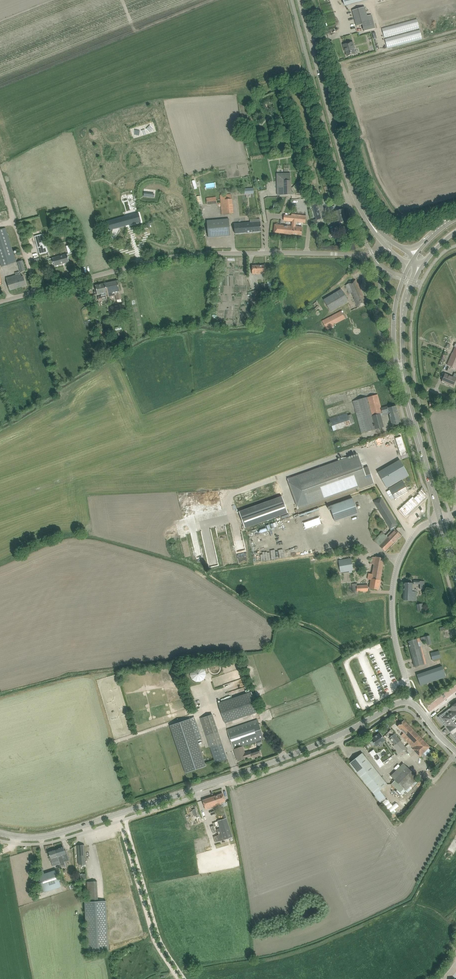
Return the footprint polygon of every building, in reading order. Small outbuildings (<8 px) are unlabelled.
[(365,7),(357,9),(352,10),(356,26),(362,24),(364,31),(375,28),(371,15),(367,16),(365,7)] [(416,20),(381,27),(383,38),(385,46),(421,39),(419,29),(418,29),(416,20)] [(344,44),(347,56),(355,53),(353,42),(344,44)] [(291,195),(290,173),(277,174),(277,195),(291,195)] [(231,194),(220,195),(222,215),(233,213),(231,194)] [(312,204),(316,219),(313,220),(314,224),(318,223),(317,220),(326,218),(322,201),(319,202),(318,199),(311,201),(312,204)] [(332,220),(327,221),(328,225),(334,224),(335,228),(341,226),(340,223),(341,222),(345,221),(346,221),(343,209),(338,210),(336,211),(332,212),(333,217),(337,216),(338,219),(332,220)] [(139,213),(111,221),(113,229),(114,229),(127,226),(126,223),(130,222),(131,225),(141,222),(141,221),(140,222),(138,213),(139,213)] [(292,226),(275,224),(274,232),(283,233),(283,235),(293,236),(293,234),(302,235),(302,227),(295,227),(296,222),(305,223),(306,215),(300,215),(299,217),(287,215),(287,213),(284,213),(283,220),(292,221),(292,226)] [(207,221),(208,233),(208,238),(230,236),(229,219),(207,221)] [(234,224),(234,228),(235,233),(261,231),(260,223),(260,220),(253,221),(253,222),(234,224)] [(0,230),(0,262),(1,267),(16,262),(5,228),(0,230)] [(40,255),(48,253),(48,252),(47,245),(46,245),(42,234),(35,236),(40,255)] [(52,258),(54,266),(69,262),(67,254),(52,258)] [(22,260),(18,262),(17,262),(21,272),(26,271),(22,260)] [(252,265),(252,270),(252,274),(260,274),(260,272),(265,272),(265,265),(252,265)] [(6,278),(8,286),(10,290),(26,285),(24,277),(22,277),(21,274),(20,274),(19,272),(15,273),(16,275),(6,278)] [(266,279),(270,294),(276,292),(272,278),(266,279)] [(347,285),(345,286),(349,293),(351,292),(354,298),(353,298),(358,307),(366,304),(362,294),(358,286),(356,280),(347,285)] [(95,285),(96,290),(97,294),(105,293),(105,295),(107,295),(108,297),(113,296),(112,290),(119,288),(118,281),(95,285)] [(119,288),(112,290),(113,296),(116,295),(117,300),(122,299),(119,288)] [(323,299),(331,312),(349,301),(341,289),(323,299)] [(252,291),(248,292),(248,294),(250,294),(250,303),(261,303),(261,293),(261,291),(252,291)] [(123,304),(111,307),(112,314),(113,317),(125,314),(124,311),(123,304)] [(345,318),(341,310),(322,321),(327,330),(334,326),(333,325),(345,318)] [(104,330),(98,332),(100,339),(100,341),(106,340),(105,338),(104,330)] [(453,353),(452,353),(447,365),(455,368),(455,354),(453,353)] [(444,376),(442,381),(449,384),(449,385),(453,386),(455,379),(455,374),(455,373),(453,377),(445,374),(444,376)] [(377,394),(353,401),(361,433),(384,427),(381,416),(389,414),(392,426),(401,424),(396,406),(388,408),(387,406),(381,408),(377,394)] [(347,413),(329,419),(333,431),(354,423),(351,414),(348,415),(347,413)] [(401,437),(396,439),(401,456),(405,455),(405,452),(406,451),(401,437)] [(359,456),(349,459),(348,458),(288,479),(298,508),(358,487),(359,488),(374,483),(368,467),(363,468),(359,456)] [(400,460),(378,473),(387,488),(409,475),(400,460)] [(409,491),(403,480),(388,488),(389,490),(386,492),(391,500),(394,498),(395,499),(409,491)] [(400,509),(406,516),(427,497),(421,490),(418,492),(413,497),(413,498),(408,503),(403,508),(402,507),(400,509)] [(288,512),(282,497),(239,512),(245,527),(288,512)] [(353,498),(330,506),(335,521),(358,513),(353,498)] [(398,523),(381,498),(374,502),(391,528),(398,523)] [(379,546),(381,548),(385,551),(401,535),(395,530),(393,532),(391,530),(386,535),(388,537),(379,546)] [(379,546),(388,537),(386,535),(382,532),(374,540),(379,546)] [(371,580),(370,583),(369,588),(378,590),(384,558),(375,556),(375,557),(372,557),(371,564),(374,564),(372,574),(369,573),(368,579),(371,580)] [(353,570),(351,558),(338,560),(340,572),(353,570)] [(413,584),(420,584),(420,589),(424,589),(424,581),(414,581),(413,584)] [(368,585),(363,585),(357,585),(357,583),(353,584),(353,592),(368,591),(368,585)] [(403,600),(408,600),(416,601),(417,589),(412,589),(412,583),(404,583),(403,600)] [(419,638),(413,640),(408,641),(415,667),(426,664),(420,642),(419,638)] [(439,651),(431,653),(432,660),(441,658),(439,651)] [(442,666),(417,675),(420,685),(446,677),(442,666)] [(191,672),(194,682),(208,678),(204,667),(191,672)] [(251,691),(218,703),(225,723),(258,712),(251,691)] [(445,712),(448,715),(444,718),(448,724),(446,726),(446,727),(452,734),(454,732),(455,734),(455,703),(445,712)] [(212,714),(201,718),(215,763),(227,759),(212,714)] [(191,719),(170,725),(186,772),(206,766),(196,734),(194,728),(191,719)] [(262,734),(257,720),(227,730),(234,749),(238,761),(252,756),(253,759),(261,756),(259,750),(251,753),(250,751),(245,753),(242,746),(264,739),(262,734)] [(423,739),(404,720),(397,726),(411,740),(408,743),(414,748),(423,739)] [(444,735),(449,731),(445,726),(440,730),(444,735)] [(394,745),(393,746),(401,756),(403,754),(402,753),(407,749),(391,729),(386,735),(394,745)] [(373,741),(371,742),(373,745),(375,744),(376,746),(385,740),(380,733),(371,739),(373,741)] [(414,748),(413,749),(420,756),(430,747),(423,739),(414,748)] [(349,763),(352,767),(380,802),(386,798),(380,790),(387,784),(362,753),(349,763)] [(395,780),(391,784),(402,794),(418,778),(403,763),(390,776),(395,780)] [(203,800),(204,805),(206,809),(221,804),(221,802),(225,801),(223,793),(203,800)] [(218,821),(215,822),(217,827),(219,826),(220,828),(220,829),(224,840),(233,837),(229,823),(231,822),(229,817),(227,818),(218,821)] [(86,869),(85,846),(84,846),(85,850),(78,851),(79,865),(86,864),(86,869)] [(63,847),(55,849),(59,860),(61,868),(65,867),(63,863),(68,862),(69,864),(75,862),(72,853),(66,855),(68,860),(63,862),(61,856),(66,854),(63,847)] [(48,852),(50,857),(52,862),(59,860),(55,849),(48,852)] [(40,878),(36,879),(41,893),(45,891),(61,886),(56,870),(45,874),(43,868),(38,870),(40,878)] [(87,882),(87,887),(88,901),(85,901),(87,952),(109,951),(106,901),(98,901),(97,881),(87,882)]
